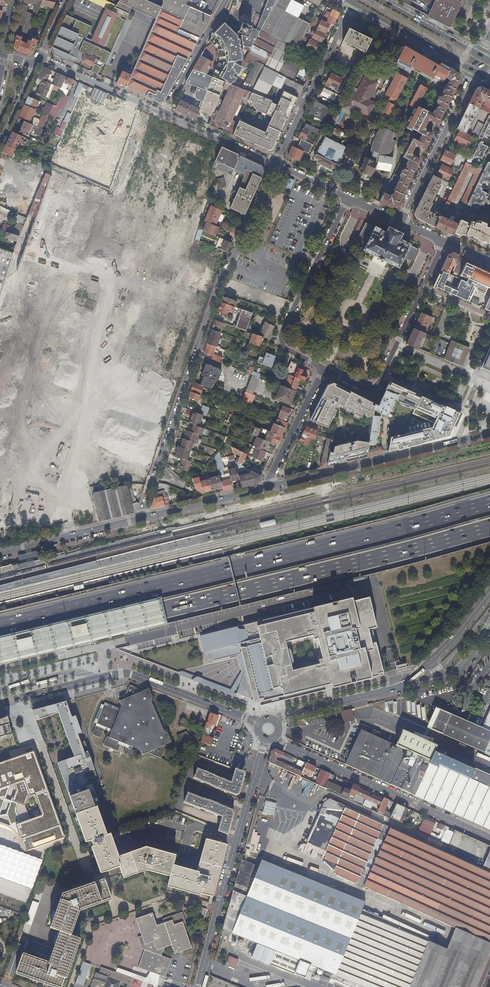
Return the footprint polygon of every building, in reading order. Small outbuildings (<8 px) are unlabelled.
[(38,11),(39,8),(40,6),(41,3),(43,0),(24,0),(24,2),(35,4),(34,10),(37,12),(38,11)] [(53,8),(56,2),(44,0),(43,0),(41,3),(53,8)] [(100,62),(106,65),(111,53),(109,52),(110,49),(120,34),(125,21),(120,18),(121,16),(126,19),(131,8),(156,20),(146,42),(134,69),(132,72),(131,75),(125,87),(160,103),(163,102),(199,38),(179,29),(190,6),(186,4),(187,2),(188,1),(189,0),(163,0),(163,3),(162,7),(146,0),(120,0),(116,6),(104,0),(89,0),(89,1),(98,5),(105,9),(121,16),(106,47),(103,54),(100,62)] [(241,37),(243,49),(249,51),(260,31),(276,0),(267,0),(255,30),(250,28),(250,27),(248,25),(243,34),(244,35),(243,36),(242,36),(241,35),(241,37)] [(292,0),(276,0),(260,31),(269,35),(278,40),(251,92),(258,95),(265,98),(278,74),(285,58),(291,47),(297,51),(302,40),(304,36),(310,24),(298,18),(304,6),(292,0)] [(426,15),(426,16),(432,19),(442,24),(443,24),(446,26),(455,8),(459,1),(459,0),(419,0),(431,6),(426,15)] [(211,16),(190,6),(179,29),(199,38),(211,16)] [(100,62),(103,54),(106,47),(121,16),(105,9),(102,16),(96,29),(92,40),(86,55),(85,54),(82,61),(92,65),(93,63),(94,64),(91,71),(94,73),(98,66),(96,65),(98,61),(100,62)] [(339,13),(332,9),(329,16),(336,19),(339,13)] [(22,11),(16,35),(24,37),(25,38),(29,31),(31,26),(37,14),(35,13),(26,11),(22,11)] [(80,35),(86,23),(66,14),(51,46),(51,47),(51,49),(52,49),(53,53),(53,54),(53,55),(54,55),(55,55),(59,57),(62,59),(66,60),(69,55),(71,56),(80,35)] [(326,14),(325,14),(324,16),(328,18),(326,22),(330,24),(333,25),(336,19),(329,16),(326,14)] [(321,20),(317,29),(325,33),(330,24),(326,22),(321,20)] [(92,40),(86,38),(92,26),(86,23),(80,35),(71,56),(77,59),(80,52),(85,54),(86,55),(92,40)] [(243,34),(248,25),(241,23),(238,30),(240,33),(243,34)] [(225,80),(224,81),(225,82),(231,84),(241,66),(239,65),(239,64),(239,63),(239,60),(240,60),(240,59),(238,44),(237,40),(232,41),(231,38),(233,35),(222,25),(212,35),(223,46),(226,64),(219,76),(225,80)] [(367,46),(373,34),(354,25),(348,28),(342,41),(365,51),(367,46)] [(325,33),(317,29),(315,32),(312,31),(310,33),(314,35),(312,38),(321,42),(325,33)] [(260,31),(249,51),(244,61),(253,65),(241,88),(251,92),(278,40),(269,35),(260,31)] [(24,37),(16,35),(14,46),(16,50),(29,54),(32,52),(38,40),(36,39),(37,37),(37,35),(32,33),(31,34),(30,36),(29,36),(28,42),(27,41),(27,43),(23,41),(24,40),(21,40),(22,39),(23,39),(24,37)] [(319,43),(310,38),(305,48),(314,53),(319,43)] [(404,45),(395,63),(410,70),(412,67),(419,54),(404,45)] [(365,51),(361,59),(366,61),(372,49),(367,46),(365,51)] [(419,54),(412,67),(420,71),(426,58),(419,54)] [(201,55),(193,69),(206,74),(213,62),(201,55)] [(285,58),(278,74),(293,81),(301,66),(285,58)] [(426,58),(420,71),(433,78),(434,75),(443,80),(445,77),(449,68),(440,63),(439,66),(426,58)] [(42,68),(37,78),(42,80),(44,77),(45,77),(47,74),(49,75),(52,70),(45,67),(42,68)] [(384,193),(379,202),(391,207),(397,205),(420,160),(419,159),(412,155),(411,153),(414,146),(416,145),(424,149),(425,149),(432,134),(432,133),(425,129),(424,128),(428,120),(429,120),(437,123),(438,123),(460,79),(457,73),(449,68),(445,77),(449,80),(447,85),(444,89),(442,92),(443,92),(440,97),(439,96),(436,101),(438,103),(434,110),(432,113),(427,111),(416,131),(421,133),(421,135),(419,140),(417,140),(413,138),(403,156),(409,159),(406,164),(408,165),(406,169),(403,169),(400,175),(401,177),(394,190),(395,190),(393,195),(391,194),(390,196),(384,193)] [(200,108),(212,77),(206,74),(193,69),(185,82),(196,88),(194,92),(194,93),(193,94),(193,95),(194,96),(194,97),(194,98),(195,99),(201,101),(198,107),(200,108)] [(117,83),(125,87),(131,75),(127,74),(127,75),(125,75),(126,73),(122,71),(117,83)] [(345,76),(351,79),(353,74),(347,71),(345,76)] [(61,88),(66,76),(57,73),(52,84),(55,86),(60,88),(61,88)] [(332,73),(327,83),(337,88),(342,78),(332,73)] [(278,74),(272,85),(284,91),(298,98),(303,86),(293,81),(278,74)] [(401,75),(399,79),(394,76),(384,94),(390,97),(387,103),(382,112),(390,115),(395,105),(391,103),(393,99),(396,100),(405,82),(403,81),(404,77),(401,75)] [(375,81),(368,78),(365,76),(356,94),(351,92),(343,108),(351,112),(353,107),(369,115),(374,104),(368,100),(377,82),(375,81)] [(212,77),(200,108),(200,110),(199,112),(200,111),(201,111),(204,112),(203,112),(204,113),(204,114),(207,115),(207,114),(208,114),(208,113),(211,115),(211,117),(214,110),(218,99),(218,98),(223,87),(223,85),(225,82),(224,81),(212,77)] [(37,78),(35,82),(41,84),(37,95),(45,98),(49,87),(51,84),(51,83),(42,80),(37,78)] [(73,86),(76,81),(68,78),(66,83),(73,86)] [(444,82),(442,81),(435,95),(437,95),(438,92),(439,92),(442,86),(444,82)] [(231,84),(225,82),(223,85),(223,87),(228,89),(223,100),(218,112),(214,110),(211,117),(208,125),(232,136),(234,131),(239,121),(241,117),(241,116),(237,115),(235,119),(233,118),(235,114),(236,114),(238,110),(236,110),(241,100),(247,103),(248,100),(251,92),(241,88),(231,84)] [(82,89),(83,85),(79,83),(73,96),(78,98),(82,89)] [(427,88),(419,84),(409,105),(416,109),(407,126),(416,131),(427,111),(417,106),(427,88)] [(478,108),(482,101),(484,100),(483,102),(485,102),(485,101),(489,103),(489,104),(489,91),(482,87),(475,89),(469,103),(478,107),(478,108)] [(265,132),(258,147),(269,152),(273,151),(282,132),(281,132),(283,128),(284,128),(288,120),(287,119),(289,116),(291,113),(290,112),(292,109),(292,110),(298,98),(284,91),(277,105),(271,102),(272,100),(265,98),(258,95),(251,92),(248,100),(252,102),(251,104),(252,104),(253,105),(254,106),(255,107),(255,108),(256,109),(256,110),(257,110),(258,111),(259,111),(266,114),(267,112),(273,115),(265,132)] [(48,115),(55,119),(60,108),(63,110),(69,96),(62,93),(56,106),(53,105),(48,115)] [(25,105),(35,109),(39,101),(28,97),(25,105)] [(223,100),(218,98),(218,99),(214,110),(218,112),(223,100)] [(179,100),(175,109),(196,119),(199,112),(200,110),(179,100)] [(246,104),(247,103),(241,100),(236,110),(238,110),(236,114),(237,115),(242,103),(246,104)] [(315,101),(309,113),(324,120),(331,106),(329,105),(328,107),(315,101)] [(44,113),(48,115),(53,105),(48,103),(44,113)] [(456,128),(466,133),(478,107),(469,103),(456,128)] [(25,105),(20,116),(30,121),(30,120),(31,120),(32,119),(31,118),(35,109),(25,105)] [(468,158),(472,159),(473,157),(476,156),(484,160),(486,154),(483,153),(484,152),(487,153),(489,148),(482,144),(481,141),(484,136),(487,135),(489,136),(489,117),(488,116),(484,125),(477,139),(468,158)] [(40,136),(43,129),(42,129),(38,127),(24,121),(19,131),(28,135),(32,127),(37,129),(35,134),(40,136)] [(232,136),(252,145),(259,130),(239,121),(234,131),(232,136)] [(471,136),(477,139),(484,125),(479,122),(471,136)] [(301,139),(313,145),(315,142),(307,138),(309,135),(310,135),(312,132),(318,135),(321,130),(306,123),(304,128),(303,127),(299,136),(299,137),(299,138),(301,139)] [(344,138),(346,134),(332,127),(331,126),(328,125),(326,129),(344,138)] [(360,155),(357,163),(362,165),(359,171),(360,171),(359,172),(365,175),(365,173),(371,176),(373,172),(374,172),(375,169),(375,168),(374,168),(376,163),(379,165),(380,164),(381,164),(382,166),(383,166),(382,168),(391,170),(393,157),(389,157),(395,144),(394,144),(395,141),(393,139),(395,132),(391,131),(391,129),(390,128),(390,129),(387,128),(387,127),(386,127),(385,128),(381,126),(377,133),(375,132),(373,133),(371,137),(374,138),(372,143),(370,150),(372,156),(373,156),(371,160),(360,155)] [(53,134),(61,138),(64,131),(56,127),(52,134),(53,134)] [(259,130),(252,145),(258,147),(265,132),(259,130)] [(15,150),(16,150),(23,137),(23,136),(12,131),(6,145),(15,150)] [(459,131),(454,140),(458,143),(458,144),(464,147),(467,141),(469,142),(471,137),(459,131)] [(38,147),(39,144),(25,137),(23,140),(38,147)] [(316,155),(314,158),(318,160),(317,162),(331,169),(332,167),(336,169),(337,165),(338,165),(339,162),(340,162),(343,157),(342,157),(344,153),(346,147),(337,143),(338,141),(335,140),(334,142),(334,141),(325,137),(322,142),(320,146),(320,145),(317,151),(316,154),(316,155)] [(303,151),(308,153),(313,145),(301,139),(297,148),(292,146),(288,156),(299,161),(303,151)] [(3,152),(12,156),(15,150),(6,145),(3,152)] [(262,165),(222,147),(213,167),(231,176),(234,170),(244,174),(243,174),(244,176),(234,198),(233,198),(232,199),(234,200),(230,207),(244,214),(264,172),(264,171),(262,165)] [(454,154),(455,151),(447,147),(440,160),(450,165),(455,155),(454,154)] [(477,168),(483,171),(468,204),(472,206),(472,204),(475,203),(483,206),(485,201),(487,202),(488,200),(486,199),(489,194),(481,190),(480,187),(483,182),(486,181),(489,183),(489,162),(488,161),(487,164),(485,164),(483,164),(482,164),(481,164),(479,165),(478,167),(477,168)] [(477,168),(466,162),(461,171),(458,178),(450,195),(452,198),(454,201),(469,171),(474,174),(460,204),(466,207),(467,204),(468,204),(483,171),(477,168)] [(439,169),(450,174),(453,170),(441,164),(439,169)] [(448,179),(450,174),(439,169),(437,174),(448,179)] [(294,180),(284,175),(280,182),(290,187),(294,180)] [(439,185),(442,179),(433,175),(415,212),(417,218),(432,226),(434,227),(439,216),(438,216),(437,217),(433,215),(434,214),(429,212),(431,208),(430,208),(432,203),(431,203),(436,192),(437,193),(441,185),(439,185)] [(223,178),(215,179),(215,180),(219,196),(227,194),(223,178)] [(211,206),(205,220),(216,225),(218,220),(220,214),(222,210),(211,206)] [(13,212),(10,210),(8,214),(0,210),(0,213),(10,219),(13,212)] [(440,215),(439,216),(434,227),(453,235),(458,224),(453,221),(454,217),(451,216),(449,220),(440,215)] [(24,226),(27,218),(21,216),(18,223),(24,226)] [(489,228),(489,229),(488,228),(488,227),(486,226),(486,227),(485,226),(486,223),(481,221),(480,223),(477,222),(477,223),(473,221),(472,221),(471,221),(471,222),(470,224),(462,220),(462,221),(460,220),(458,224),(453,235),(457,237),(463,234),(467,236),(470,235),(470,238),(480,242),(483,241),(486,242),(489,244),(488,246),(489,247),(489,228)] [(205,221),(202,230),(215,236),(219,227),(205,221)] [(365,222),(359,235),(368,240),(363,250),(374,255),(373,255),(387,262),(388,262),(399,267),(404,257),(412,261),(418,249),(410,245),(410,244),(400,238),(402,233),(388,226),(385,231),(375,226),(374,227),(365,222)] [(7,232),(20,236),(24,226),(18,223),(15,228),(4,224),(2,230),(7,232)] [(235,234),(237,231),(226,226),(224,229),(235,234)] [(5,237),(17,241),(20,236),(7,232),(5,237)] [(227,252),(232,242),(220,238),(219,241),(224,243),(222,249),(227,252)] [(190,249),(198,252),(202,242),(194,239),(190,249)] [(448,255),(441,270),(448,274),(451,266),(453,265),(455,266),(453,271),(458,273),(464,260),(459,257),(460,255),(454,252),(448,255)] [(479,269),(468,264),(462,276),(462,277),(466,279),(468,280),(471,281),(472,279),(475,280),(474,282),(476,283),(484,287),(485,286),(488,287),(489,288),(489,274),(479,269)] [(441,270),(436,280),(447,285),(449,285),(453,276),(448,274),(441,270)] [(469,294),(471,295),(475,287),(473,287),(474,284),(475,285),(476,283),(474,282),(475,280),(472,279),(471,281),(468,280),(467,283),(460,280),(460,282),(464,284),(473,287),(469,294)] [(230,280),(229,285),(226,284),(223,294),(231,296),(233,286),(237,287),(238,282),(230,280)] [(436,280),(433,286),(435,287),(443,291),(445,287),(453,291),(453,289),(447,287),(447,285),(436,280)] [(453,289),(453,291),(470,298),(471,295),(469,294),(473,287),(464,284),(460,282),(456,289),(455,288),(454,290),(453,289)] [(445,287),(443,291),(468,302),(470,298),(453,291),(445,287)] [(236,301),(223,296),(221,302),(234,307),(236,301)] [(274,296),(268,313),(279,317),(286,300),(274,296)] [(473,296),(470,301),(477,305),(480,300),(473,296)] [(234,307),(221,302),(218,311),(227,314),(228,313),(229,313),(230,312),(232,312),(234,307)] [(240,309),(238,308),(238,311),(237,313),(240,314),(241,317),(242,315),(243,316),(244,316),(246,318),(245,320),(245,321),(243,329),(235,327),(246,331),(248,325),(252,313),(246,311),(240,309)] [(421,312),(414,328),(425,332),(432,317),(421,312)] [(240,314),(235,327),(243,329),(245,321),(245,320),(246,318),(244,316),(243,316),(242,315),(241,317),(240,314)] [(220,332),(223,323),(215,320),(212,329),(220,332)] [(268,339),(275,326),(264,321),(258,335),(262,336),(268,339)] [(252,333),(255,327),(248,325),(246,331),(252,333)] [(414,328),(406,344),(418,349),(421,344),(419,343),(422,336),(424,337),(426,333),(425,332),(414,328)] [(217,343),(221,332),(220,332),(212,329),(207,343),(216,346),(217,343)] [(262,336),(258,335),(252,333),(249,342),(259,346),(262,336)] [(425,341),(421,350),(431,354),(434,346),(425,341)] [(452,341),(451,343),(447,354),(445,359),(462,366),(469,348),(452,341)] [(216,347),(216,346),(207,343),(204,352),(216,357),(218,351),(215,350),(216,347)] [(481,367),(489,371),(489,346),(481,367)] [(203,356),(219,362),(220,358),(216,357),(204,352),(203,356)] [(257,362),(270,367),(275,356),(266,352),(265,356),(260,354),(257,362)] [(299,365),(291,361),(285,373),(289,374),(300,378),(304,380),(307,373),(302,371),(302,370),(302,369),(302,368),(299,367),(298,368),(299,365)] [(201,375),(217,381),(221,369),(206,363),(201,375)] [(248,392),(252,394),(259,376),(252,374),(246,391),(248,392)] [(284,386),(295,390),(300,378),(289,374),(284,386)] [(204,386),(211,388),(213,383),(214,384),(215,380),(217,381),(201,375),(203,376),(200,385),(204,386)] [(389,381),(385,389),(398,394),(397,399),(397,400),(437,420),(433,426),(390,436),(388,450),(450,435),(460,413),(389,381)] [(191,391),(200,395),(204,386),(200,385),(194,382),(191,391)] [(327,384),(310,419),(327,426),(338,405),(360,416),(364,411),(373,415),(373,414),(374,409),(375,403),(333,383),(327,384)] [(284,386),(281,385),(275,398),(290,404),(295,390),(284,386)] [(394,397),(397,399),(398,394),(385,389),(378,405),(375,403),(374,409),(387,415),(390,408),(389,407),(394,397)] [(201,397),(202,395),(200,395),(191,391),(189,396),(198,400),(200,397),(201,397)] [(117,416),(122,405),(117,403),(113,412),(114,412),(109,423),(114,425),(117,417),(117,416)] [(207,413),(209,408),(202,405),(199,412),(195,410),(195,412),(203,415),(206,416),(207,413)] [(283,405),(279,414),(287,417),(290,408),(283,405)] [(199,426),(203,415),(193,411),(191,415),(193,416),(191,420),(190,419),(189,422),(199,426)] [(279,414),(276,423),(285,427),(287,423),(285,422),(287,417),(279,414)] [(376,414),(373,414),(373,415),(372,422),(369,442),(369,443),(376,444),(381,416),(376,416),(376,414)] [(276,423),(274,423),(270,431),(280,435),(281,436),(285,427),(276,423)] [(199,426),(194,424),(191,431),(199,434),(201,435),(204,428),(199,426)] [(252,434),(257,436),(260,429),(255,427),(254,427),(252,434)] [(317,431),(306,427),(298,443),(307,446),(311,437),(315,439),(317,431)] [(191,431),(187,430),(184,438),(194,441),(196,442),(199,434),(191,431)] [(266,430),(266,431),(268,432),(265,439),(269,441),(276,444),(279,438),(280,438),(280,436),(280,435),(270,431),(266,430)] [(269,441),(265,439),(257,436),(253,445),(254,446),(265,451),(269,441)] [(320,467),(326,466),(330,451),(332,440),(322,437),(322,439),(323,439),(326,440),(320,467)] [(183,438),(180,446),(191,450),(194,441),(184,438),(183,438)] [(332,452),(330,451),(326,466),(367,455),(368,449),(369,443),(369,442),(357,440),(334,446),(332,452)] [(176,456),(182,458),(190,460),(190,459),(192,459),(195,451),(191,450),(180,446),(178,445),(177,449),(178,449),(176,456)] [(247,454),(231,446),(233,452),(240,455),(240,456),(237,462),(242,464),(247,454)] [(267,452),(265,451),(254,446),(251,452),(253,454),(252,456),(261,461),(264,455),(265,456),(267,452)] [(369,455),(382,452),(381,446),(379,447),(379,446),(376,446),(376,447),(368,449),(369,455)] [(214,457),(219,475),(219,477),(224,476),(226,476),(229,475),(228,471),(223,472),(222,468),(223,467),(219,451),(214,457)] [(182,458),(179,468),(188,471),(192,461),(190,460),(182,458)] [(229,477),(230,480),(239,478),(239,475),(236,466),(227,469),(228,471),(229,475),(229,477)] [(239,478),(242,486),(254,483),(259,479),(261,475),(246,467),(245,470),(250,473),(239,475),(239,478)] [(210,479),(212,489),(222,487),(219,477),(219,475),(209,478),(210,479)] [(202,492),(212,489),(210,479),(202,481),(201,479),(199,479),(199,476),(194,478),(196,489),(202,492)] [(222,487),(223,491),(232,488),(230,480),(229,477),(228,477),(228,479),(225,479),(224,476),(219,477),(222,487)] [(93,493),(98,522),(138,514),(136,503),(134,503),(131,489),(128,489),(127,486),(93,493)] [(161,488),(157,488),(151,507),(152,508),(165,505),(162,496),(165,495),(164,490),(160,491),(161,488)] [(275,519),(260,523),(262,528),(276,525),(275,519)] [(40,557),(39,551),(18,556),(19,562),(25,560),(25,561),(27,561),(29,560),(35,559),(35,558),(40,557)] [(50,558),(17,566),(18,571),(52,563),(50,558)] [(16,588),(15,583),(0,587),(0,592),(16,588)] [(321,606),(201,636),(205,652),(210,651),(213,661),(240,654),(244,670),(235,696),(249,702),(253,704),(259,702),(260,705),(371,678),(384,675),(376,643),(371,644),(372,647),(365,649),(360,629),(367,628),(367,631),(368,630),(376,628),(369,598),(322,609),(321,606)] [(126,646),(128,653),(175,641),(174,636),(146,644),(146,641),(126,646)] [(150,690),(147,689),(145,690),(131,684),(126,698),(120,700),(122,706),(121,709),(106,702),(105,705),(103,704),(95,722),(97,723),(93,734),(102,737),(106,729),(112,731),(109,737),(107,736),(103,744),(119,751),(122,745),(127,747),(124,753),(132,756),(136,748),(140,749),(142,754),(147,752),(161,758),(167,744),(172,742),(168,732),(164,730),(152,701),(153,698),(150,690)] [(66,701),(32,709),(36,721),(58,713),(75,757),(57,763),(74,811),(94,804),(99,803),(91,784),(86,786),(82,775),(94,771),(83,741),(80,742),(77,734),(80,733),(75,716),(71,718),(66,701)] [(481,727),(484,729),(483,731),(489,734),(489,707),(481,727)] [(438,708),(430,728),(460,741),(466,743),(466,744),(484,752),(487,746),(489,739),(489,734),(483,731),(484,729),(481,727),(438,708)] [(351,709),(341,710),(343,721),(353,719),(351,709)] [(219,717),(210,713),(207,723),(216,726),(219,717)] [(0,719),(0,742),(13,738),(7,717),(0,719)] [(475,768),(474,769),(434,752),(437,745),(402,730),(395,745),(361,729),(345,764),(489,829),(489,774),(475,768)] [(191,747),(200,744),(196,735),(190,738),(187,732),(179,735),(182,744),(189,742),(191,747)] [(214,738),(203,735),(201,742),(211,746),(214,738)] [(5,825),(15,832),(20,838),(24,851),(62,837),(45,788),(49,787),(34,745),(10,753),(12,759),(0,763),(0,813),(4,803),(10,803),(7,814),(0,815),(0,817),(7,816),(10,826),(0,822),(0,823),(5,825)] [(272,751),(269,762),(285,769),(288,771),(300,777),(302,773),(302,772),(276,759),(277,755),(293,762),(295,757),(276,749),(272,751)] [(230,767),(202,756),(201,759),(229,770),(230,767)] [(307,763),(302,772),(302,773),(303,773),(303,775),(305,776),(305,774),(307,775),(307,776),(308,777),(308,776),(311,777),(316,767),(307,763)] [(239,794),(245,773),(236,769),(231,783),(214,776),(215,775),(198,768),(194,778),(210,785),(214,787),(223,791),(236,796),(239,794)] [(315,783),(322,787),(323,785),(325,786),(327,781),(328,780),(331,774),(321,769),(318,777),(315,783)] [(325,786),(325,788),(327,789),(341,795),(344,788),(327,781),(325,786)] [(347,798),(353,801),(356,795),(359,787),(353,784),(347,798)] [(356,795),(381,806),(384,798),(379,796),(378,798),(372,795),(372,796),(368,795),(369,793),(364,791),(364,789),(359,787),(356,795)] [(341,795),(345,797),(349,790),(344,788),(341,795)] [(218,831),(228,835),(234,814),(232,810),(226,808),(226,806),(222,805),(221,806),(219,805),(219,804),(209,800),(209,801),(204,799),(188,793),(184,802),(201,809),(201,808),(222,817),(218,831)] [(273,816),(276,803),(264,800),(256,798),(252,822),(261,824),(262,819),(259,818),(260,814),(273,816)] [(360,876),(367,879),(370,871),(364,868),(369,858),(375,861),(379,851),(373,848),(377,839),(384,842),(387,834),(381,831),(384,824),(329,798),(324,803),(307,842),(318,847),(315,853),(339,875),(357,884),(360,876)] [(378,812),(382,814),(384,809),(387,803),(391,805),(392,802),(384,798),(381,806),(378,812)] [(389,818),(394,820),(401,823),(408,809),(395,803),(392,813),(389,818)] [(94,804),(74,811),(86,842),(89,841),(100,873),(119,866),(123,876),(146,867),(171,874),(168,884),(211,896),(225,844),(208,839),(198,873),(172,866),(176,855),(144,845),(117,856),(109,831),(105,833),(94,804)] [(382,814),(389,818),(392,813),(384,809),(382,814)] [(180,812),(179,815),(207,826),(208,824),(180,812)] [(424,817),(418,831),(429,836),(431,832),(425,829),(426,826),(432,829),(433,826),(434,826),(436,822),(424,817)] [(248,840),(261,844),(266,826),(250,822),(243,848),(246,849),(244,856),(251,858),(253,849),(246,847),(248,840)] [(390,827),(384,824),(381,831),(387,834),(390,827)] [(482,869),(473,864),(470,872),(435,856),(438,849),(390,827),(387,834),(384,842),(379,851),(375,861),(370,871),(367,879),(363,887),(456,929),(489,944),(489,851),(482,869)] [(440,841),(448,845),(453,834),(445,831),(440,841)] [(0,845),(0,877),(27,887),(31,889),(41,861),(0,845)] [(473,864),(438,849),(435,856),(470,872),(473,864)] [(428,941),(360,913),(365,902),(262,860),(259,867),(241,860),(222,929),(231,933),(276,951),(300,961),(311,965),(318,968),(324,970),(365,986),(409,986),(428,941)] [(357,884),(363,887),(367,879),(360,876),(357,884)] [(23,953),(16,970),(61,986),(79,936),(69,933),(78,907),(111,896),(106,879),(64,894),(52,927),(62,931),(50,963),(23,953)] [(25,923),(31,925),(38,903),(32,901),(25,923)] [(152,913),(136,918),(145,946),(138,967),(166,977),(172,959),(161,955),(164,947),(172,945),(175,953),(191,948),(186,931),(188,930),(183,912),(163,919),(164,922),(157,925),(152,913)] [(489,957),(489,954),(489,944),(456,929),(451,940),(489,957)] [(489,957),(451,940),(447,950),(428,941),(409,986),(477,986),(489,957)] [(300,961),(276,951),(271,964),(295,974),(300,961)] [(234,969),(237,960),(229,957),(227,961),(230,963),(229,967),(234,969)] [(489,957),(477,986),(489,986),(489,985),(489,957)] [(90,964),(82,962),(76,983),(75,986),(83,986),(90,964)] [(318,968),(311,965),(309,971),(315,973),(318,968)] [(121,981),(131,985),(133,978),(101,967),(99,974),(107,977),(105,983),(93,979),(92,982),(90,986),(119,986),(121,981)] [(324,970),(322,975),(352,986),(365,986),(324,970)]
